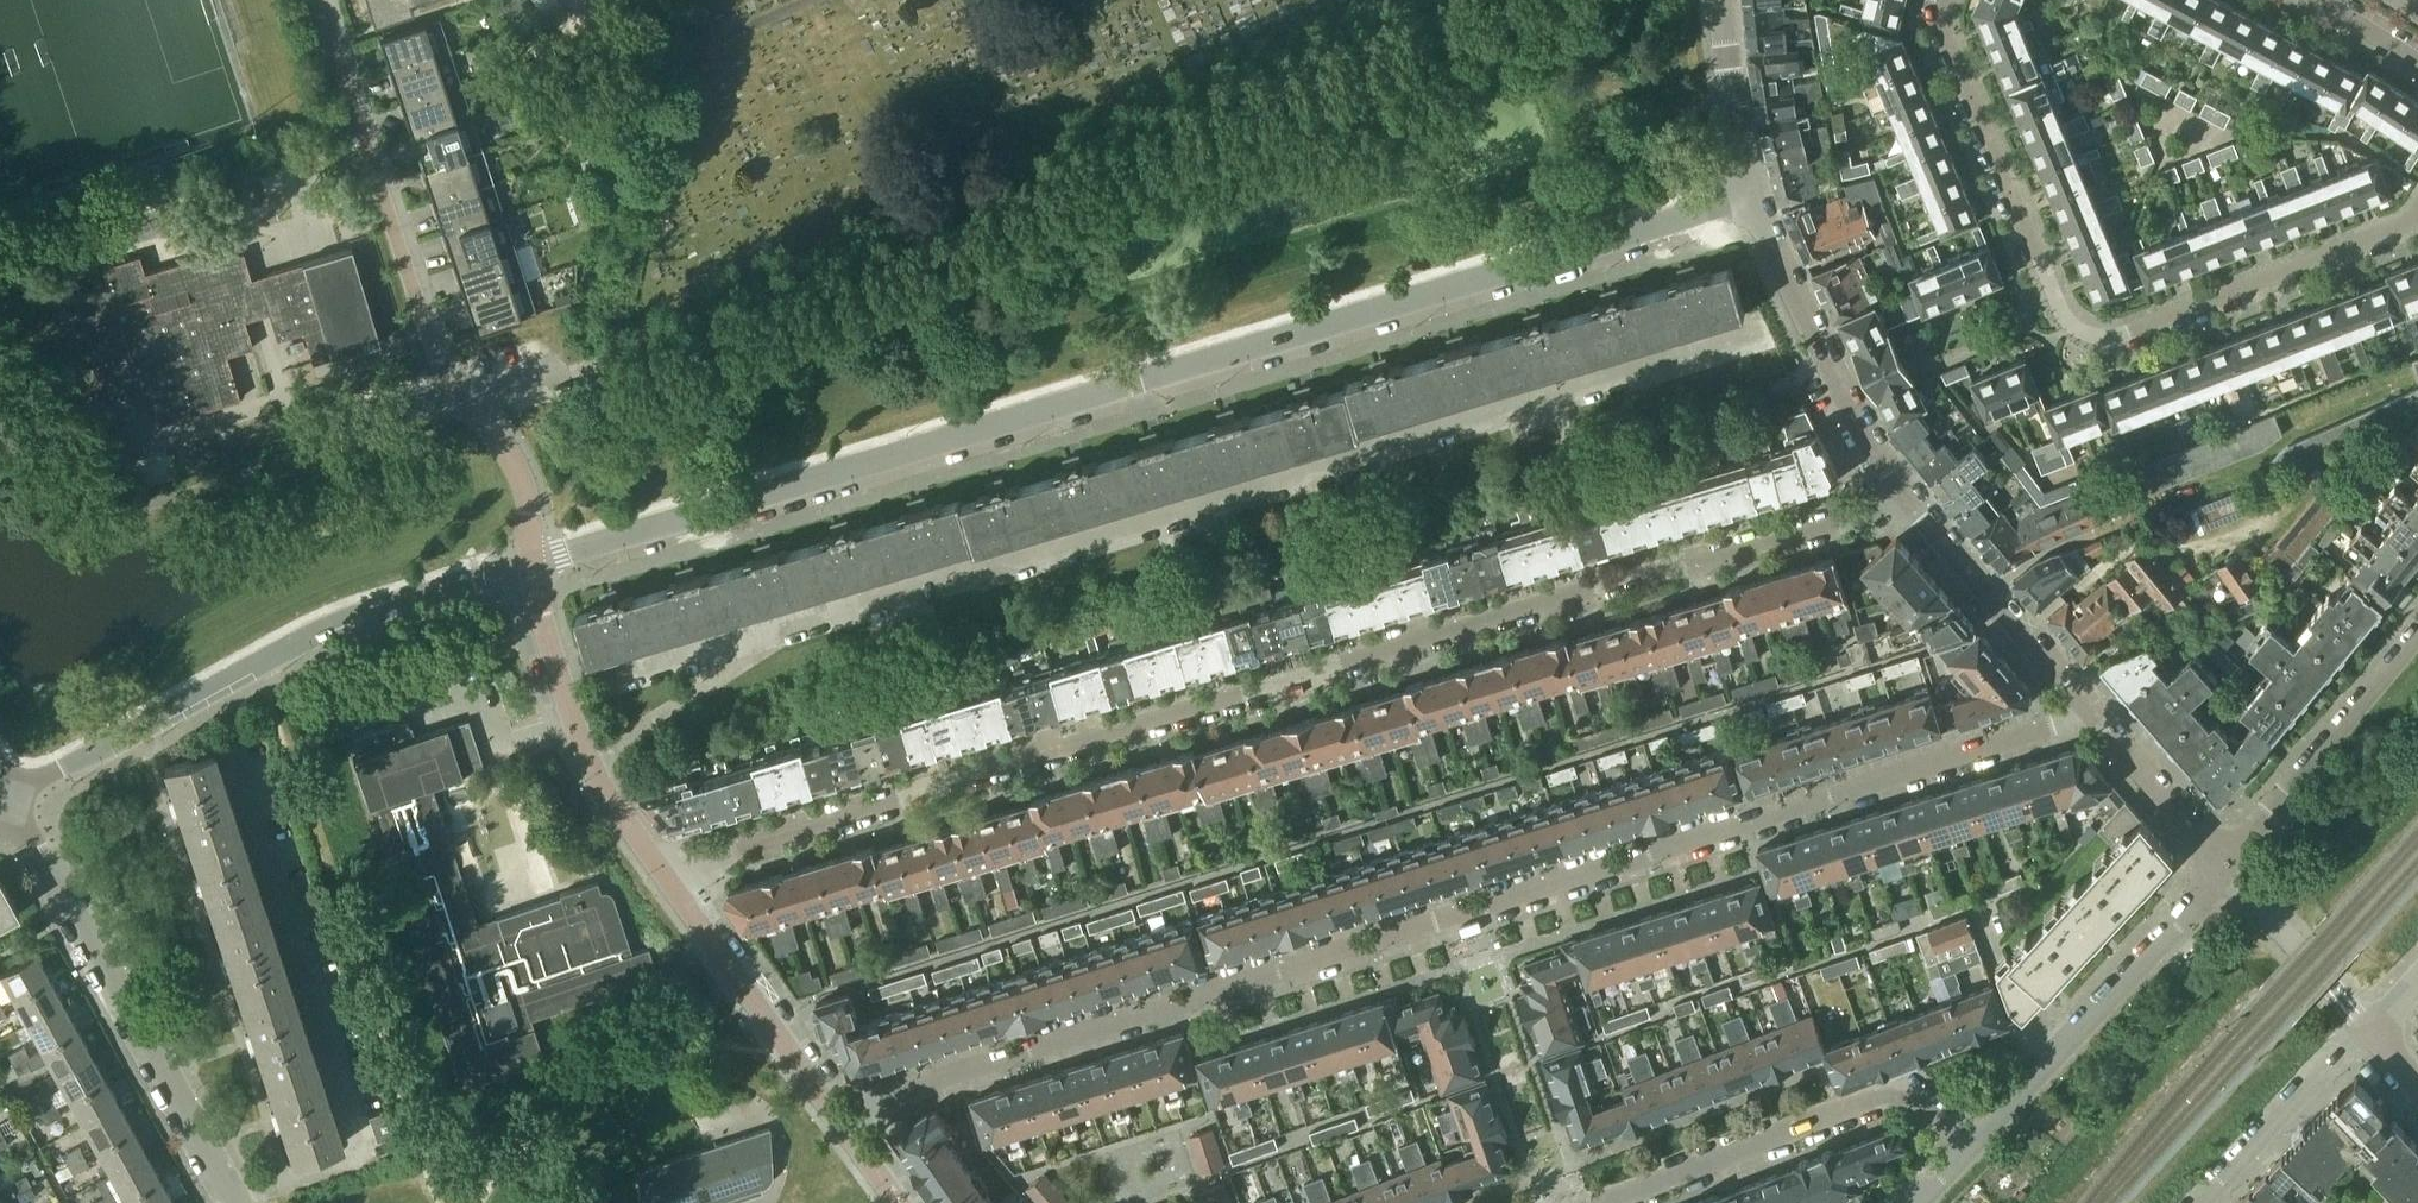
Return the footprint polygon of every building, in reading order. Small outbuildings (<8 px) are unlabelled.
[(375,23),(413,10),(410,0),(368,0),(375,23)] [(502,5),(512,18),(527,6),(522,0),(508,0),(502,5)] [(551,23),(567,12),(559,0),(534,0),(551,23)] [(1864,8),(1843,3),(1841,12),(1862,17),(1898,27),(1905,0),(1866,0),(1864,8)] [(1974,9),(2015,8),(2019,0),(1979,0),(1974,9)] [(2139,0),(2129,0),(2121,16),(2128,20),(2139,0)] [(2158,8),(2147,30),(2154,33),(2172,0),(2143,0),(2158,8)] [(2191,26),(2205,0),(2172,0),(2154,33),(2161,37),(2172,16),(2191,26)] [(2191,26),(2210,36),(2199,57),(2206,61),(2234,6),(2223,0),(2205,0),(2191,26)] [(1783,5),(1743,8),(1745,30),(1785,27),(1810,24),(1809,15),(1784,17),(1783,5)] [(2224,43),(2243,53),(2260,20),(2234,6),(2206,61),(2212,64),(2224,43)] [(1974,9),(1986,36),(2021,23),(2015,8),(1974,9)] [(1816,20),(1828,18),(1827,14),(1819,12),(1814,13),(1816,20)] [(1852,22),(1827,14),(1828,18),(1829,26),(1830,34),(1831,39),(1852,31),(1852,22)] [(384,52),(390,70),(435,55),(450,50),(440,18),(424,23),(380,38),(379,38),(376,39),(381,53),(384,52)] [(1816,20),(1817,28),(1829,26),(1828,18),(1816,20)] [(1986,36),(1997,63),(2032,50),(2023,30),(2036,25),(2033,18),(2021,23),(1986,36)] [(2260,20),(2243,53),(2262,63),(2251,84),(2257,88),(2286,33),(2260,20)] [(1819,36),(1830,34),(1829,26),(1817,28),(1819,36)] [(1913,63),(1902,37),(1901,37),(1865,26),(1856,29),(1865,52),(1876,79),(1913,63)] [(1786,39),(1785,27),(1745,30),(1747,52),(1747,54),(1814,46),(1813,37),(1786,39)] [(2275,70),(2294,80),(2312,47),(2286,33),(2257,88),(2264,91),(2275,70)] [(1820,44),(1832,42),(1831,39),(1830,34),(1819,36),(1820,44)] [(1821,52),(1833,50),(1832,42),(1820,44),(1821,52)] [(1814,46),(1747,54),(1751,79),(1791,71),(1802,70),(1800,57),(1816,56),(1814,46)] [(2290,105),(2301,84),(2320,94),(2338,61),(2312,47),(2294,80),(2283,101),(2290,105)] [(450,50),(435,55),(390,70),(387,71),(392,85),(394,85),(400,102),(446,87),(461,82),(450,50)] [(1833,50),(1821,52),(1823,60),(1835,58),(1833,50)] [(2040,70),(2032,50),(1997,63),(2008,89),(2066,67),(2064,61),(2040,70)] [(1835,58),(1823,60),(1824,68),(1836,66),(1835,58)] [(2336,129),(2340,122),(2364,75),(2338,61),(2320,94),(2340,104),(2329,125),(2336,129)] [(1924,89),(1913,63),(1876,79),(1880,87),(1868,92),(1875,109),(1924,89)] [(1836,66),(1824,68),(1826,76),(1838,74),(1836,66)] [(2008,89),(2019,116),(2054,103),(2046,84),(2069,74),(2066,67),(2008,89)] [(2346,126),(2357,106),(2374,117),(2392,83),(2369,68),(2364,75),(2340,122),(2346,126)] [(593,92),(608,81),(599,69),(584,80),(593,92)] [(2165,95),(2172,83),(2147,70),(2141,82),(2165,95)] [(1793,83),(1791,71),(1751,79),(1755,101),(1822,89),(1820,78),(1793,83)] [(1838,74),(1826,76),(1827,84),(1839,82),(1838,74)] [(2114,98),(2127,92),(2120,76),(2107,82),(2114,98)] [(446,87),(400,102),(398,103),(402,118),(405,117),(411,135),(456,120),(455,115),(470,110),(461,82),(446,87)] [(1839,82),(1827,84),(1829,92),(1840,90),(1839,82)] [(2380,121),(2399,133),(2416,99),(2392,83),(2374,117),(2361,137),(2367,141),(2380,121)] [(2191,108),(2197,96),(2181,88),(2175,100),(2191,108)] [(1822,89),(1755,101),(1758,123),(1808,114),(1805,102),(1810,101),(1809,99),(1824,97),(1822,89)] [(1935,115),(1924,89),(1875,109),(1882,127),(1894,122),(1897,130),(1935,115)] [(1840,90),(1829,92),(1830,100),(1842,98),(1840,90)] [(2417,145),(2417,146),(2417,100),(2416,99),(2399,133),(2417,145)] [(2225,126),(2231,114),(2206,101),(2200,113),(2225,126)] [(2062,123),(2054,103),(2019,116),(2030,142),(2088,121),(2087,119),(2085,113),(2062,123)] [(1844,110),(1832,112),(1834,121),(1845,119),(1844,110)] [(2131,142),(2145,137),(2135,110),(2121,116),(2131,142)] [(2088,121),(2091,128),(2107,121),(2103,112),(2087,119),(2088,121)] [(1809,113),(1808,114),(1758,123),(1759,124),(1765,149),(1803,139),(1813,136),(1809,123),(1811,122),(1809,113)] [(416,150),(422,167),(467,152),(482,147),(471,115),(456,120),(411,135),(408,136),(413,150),(416,150)] [(1945,140),(1935,115),(1897,130),(1905,148),(1885,156),(1888,164),(1908,156),(1945,140)] [(1845,119),(1834,121),(1835,130),(1847,128),(1845,119)] [(2030,142),(2041,169),(2076,155),(2068,137),(2091,128),(2088,121),(2030,142)] [(1806,149),(1803,139),(1765,149),(1771,172),(1809,161),(1833,156),(1827,124),(1814,127),(1816,135),(1818,135),(1820,147),(1806,149)] [(1847,128),(1835,130),(1837,139),(1848,137),(1847,128)] [(601,134),(580,140),(584,152),(604,147),(601,134)] [(1945,140),(1908,156),(1916,175),(1896,183),(1899,189),(1956,166),(1945,140)] [(2142,165),(2154,159),(2147,142),(2134,148),(2142,165)] [(2213,165),(2239,155),(2234,142),(2208,152),(2213,165)] [(2417,157),(2417,146),(2417,145),(2404,165),(2410,169),(2417,157)] [(2041,169),(2052,195),(2087,182),(2079,163),(2102,153),(2099,146),(2076,155),(2041,169)] [(426,182),(432,200),(478,185),(493,180),(482,147),(467,152),(422,167),(419,168),(424,183),(426,182)] [(1853,163),(1850,148),(1837,151),(1842,177),(1870,172),(1868,160),(1853,163)] [(2336,214),(2362,203),(2349,169),(2331,176),(2323,153),(2316,156),(2324,178),(2322,179),(2336,214)] [(2188,175),(2205,168),(2200,155),(2184,162),(2188,175)] [(2378,158),(2349,169),(2362,203),(2391,192),(2380,164),(2378,158)] [(1816,191),(1809,161),(1771,172),(1778,202),(1803,197),(1803,194),(1816,191)] [(2397,190),(2406,175),(2386,162),(2380,164),(2391,192),(2397,190)] [(2164,184),(2180,177),(2175,164),(2158,171),(2164,184)] [(2336,214),(2322,179),(2305,186),(2296,164),(2287,168),(2309,224),(2336,214)] [(1967,192),(1956,166),(1899,189),(1902,198),(1922,189),(1929,207),(1967,192)] [(2290,192),(2270,199),(2269,200),(2283,234),(2309,224),(2287,168),(2281,170),(2290,192)] [(1808,202),(1783,211),(1794,236),(1865,210),(1863,204),(1883,197),(1876,177),(1844,184),(1848,194),(1812,208),(1808,202)] [(2255,179),(2264,202),(2243,210),(2256,245),(2283,234),(2269,200),(2270,199),(2262,177),(2255,179)] [(437,215),(443,232),(488,217),(504,212),(493,180),(478,185),(432,200),(430,201),(435,215),(437,215)] [(2052,195),(2063,221),(2121,200),(2118,193),(2096,202),(2087,182),(2052,195)] [(580,224),(588,222),(598,219),(593,201),(589,189),(571,194),(580,224)] [(1938,228),(1918,237),(1921,243),(1978,219),(1967,192),(1929,207),(1938,228)] [(2256,245),(2243,210),(2223,217),(2215,195),(2208,198),(2230,255),(2256,245)] [(2210,222),(2190,230),(2203,265),(2230,255),(2208,198),(2202,200),(2210,222)] [(2124,207),(2121,200),(2063,221),(2074,248),(2109,235),(2102,216),(2124,207)] [(2175,211),(2184,233),(2163,241),(2177,276),(2203,265),(2190,230),(2182,208),(2175,211)] [(1875,236),(1865,210),(1794,236),(1805,262),(1826,254),(1827,255),(1875,236)] [(448,247),(454,265),(499,250),(514,245),(504,212),(488,217),(443,232),(440,233),(445,248),(448,247)] [(1898,240),(1891,221),(1879,225),(1886,245),(1898,240)] [(1972,228),(1981,249),(1961,257),(1976,291),(2003,280),(1980,224),(1972,228)] [(2074,248),(2085,274),(2120,261),(2109,235),(2074,248)] [(2177,276),(2163,241),(2136,251),(2149,286),(2177,276)] [(1961,257),(1945,264),(1936,242),(1927,246),(1936,267),(1950,302),(1976,291),(1961,257)] [(459,280),(464,298),(510,283),(525,278),(514,245),(499,250),(454,265),(451,266),(456,281),(459,280)] [(226,354),(252,346),(244,319),(268,312),(276,339),(302,331),(312,361),(379,341),(350,248),(251,278),(243,252),(199,265),(197,256),(144,272),(139,255),(102,266),(107,283),(73,294),(105,400),(148,387),(159,422),(239,398),(226,354)] [(1899,250),(1887,255),(1892,269),(1905,264),(1902,256),(1899,250)] [(1924,312),(1950,302),(1936,267),(1919,274),(1910,252),(1902,256),(1905,264),(1911,278),(1915,290),(1924,312)] [(1868,279),(1860,261),(1858,256),(1850,259),(1812,274),(1822,298),(1868,279)] [(2128,279),(2120,261),(2085,274),(2096,302),(2132,288),(2128,279)] [(2410,306),(2417,303),(2417,274),(2414,263),(2388,273),(2390,279),(2403,315),(2398,317),(2410,349),(2417,346),(2412,329),(2417,327),(2410,306)] [(1685,280),(1653,290),(1667,336),(1744,312),(1731,267),(1697,277),(1696,272),(1699,271),(1698,269),(1689,272),(1689,273),(1684,275),(1685,280)] [(2132,288),(2143,283),(2140,274),(2128,279),(2132,288)] [(541,311),(575,300),(574,299),(536,311),(525,278),(510,283),(464,298),(462,298),(467,313),(469,312),(475,331),(452,339),(453,340),(480,331),(535,313),(541,311)] [(1833,321),(1858,312),(1876,306),(1885,301),(1892,299),(1891,295),(1884,297),(1877,299),(1868,279),(1822,298),(1833,321)] [(2364,289),(2378,325),(2398,317),(2403,315),(2390,279),(2364,289)] [(2351,336),(2352,335),(2364,367),(2373,363),(2360,332),(2378,325),(2364,289),(2337,299),(2351,336)] [(1608,304),(1576,313),(1590,359),(1667,336),(1653,290),(1621,300),(1619,295),(1622,294),(1622,292),(1612,295),(1612,296),(1607,298),(1608,304)] [(1924,312),(1915,290),(1899,296),(1907,319),(1924,312)] [(571,299),(568,292),(555,296),(557,303),(571,299)] [(2346,373),(2334,342),(2351,336),(2337,299),(2311,309),(2324,346),(2321,347),(2333,378),(2346,373)] [(1858,312),(1840,319),(1841,321),(1852,343),(1853,344),(1887,328),(1876,306),(1858,312)] [(2298,356),(2321,347),(2324,346),(2311,309),(2284,320),(2298,356)] [(1513,382),(1590,359),(1576,313),(1544,323),(1542,318),(1545,317),(1545,315),(1535,318),(1535,319),(1530,321),(1532,327),(1499,336),(1513,382)] [(2296,373),(2290,359),(2298,356),(2284,320),(2257,330),(2277,380),(2296,373)] [(1887,328),(1853,344),(1855,349),(1866,371),(1901,354),(1889,331),(1887,328)] [(2231,340),(2245,377),(2257,372),(2263,385),(2277,380),(2257,330),(2231,340)] [(1455,350),(1422,360),(1436,405),(1513,382),(1499,336),(1467,346),(1465,341),(1468,340),(1468,338),(1458,341),(1458,342),(1453,344),(1455,350)] [(2243,392),(2238,380),(2245,377),(2231,340),(2204,351),(2223,400),(2243,392)] [(2178,361),(2192,397),(2203,393),(2208,405),(2223,400),(2204,351),(2178,361)] [(1901,354),(1866,371),(1879,395),(1881,400),(1915,383),(1913,378),(1901,354)] [(2014,403),(2032,396),(2040,393),(2026,358),(2000,369),(2014,403)] [(1359,428),(1436,405),(1422,360),(1390,369),(1388,364),(1391,363),(1391,361),(1381,364),(1381,365),(1376,367),(1378,373),(1345,383),(1346,387),(1359,428)] [(2187,414),(2182,401),(2192,397),(2178,361),(2151,371),(2170,421),(2187,414)] [(1967,362),(1946,370),(1951,380),(1971,372),(1967,362)] [(2000,369),(1974,379),(1989,413),(2014,403),(2000,369)] [(1794,384),(1787,371),(1776,376),(1783,390),(1794,384)] [(2125,382),(2139,418),(2153,413),(2158,426),(2170,421),(2151,371),(2125,382)] [(2134,456),(2122,425),(2139,418),(2125,382),(2101,391),(2125,454),(2127,459),(2134,456)] [(1915,383),(1881,400),(1884,405),(1893,424),(1910,414),(1917,409),(1927,405),(1915,383)] [(2071,396),(2085,433),(2105,425),(2117,456),(2125,454),(2101,391),(2099,385),(2071,396)] [(1302,401),(1269,411),(1283,457),(1360,434),(1359,428),(1346,387),(1314,397),(1313,392),(1316,391),(1315,389),(1305,392),(1305,393),(1300,395),(1302,401)] [(2040,393),(2032,396),(2042,420),(2049,418),(2045,406),(2046,406),(2040,393)] [(2049,418),(2059,443),(2063,453),(2048,458),(2045,450),(2036,454),(2043,473),(2076,460),(2068,439),(2085,433),(2071,396),(2046,406),(2045,406),(2049,418)] [(1917,409),(1910,414),(1893,424),(1887,429),(1901,447),(1941,416),(1930,403),(1927,405),(1917,409)] [(1793,439),(1796,447),(1821,439),(1806,409),(1782,417),(1788,440),(1793,439)] [(1207,480),(1283,457),(1269,411),(1238,420),(1236,415),(1239,414),(1239,412),(1228,415),(1229,417),(1224,418),(1225,424),(1192,434),(1207,480)] [(2265,417),(2274,440),(2283,432),(2275,413),(2265,417)] [(1941,416),(1901,447),(1916,465),(1956,434),(1951,428),(1942,435),(1935,428),(1949,417),(1946,414),(1941,418),(1941,416)] [(2265,447),(2274,440),(2265,417),(2254,421),(2265,447)] [(2252,452),(2265,447),(2254,421),(2241,426),(2252,452)] [(2417,438),(2417,423),(2403,441),(2410,447),(2417,438)] [(2229,431),(2239,457),(2252,452),(2241,426),(2229,431)] [(1998,429),(1989,435),(1999,447),(2003,452),(2012,445),(1998,429)] [(2226,462),(2239,457),(2229,431),(2216,436),(2226,462)] [(1148,447),(1116,457),(1130,503),(1207,480),(1192,434),(1161,444),(1159,438),(1162,437),(1162,435),(1151,438),(1152,440),(1146,441),(1148,447)] [(1956,434),(1916,465),(1929,482),(1938,475),(1958,459),(1949,447),(1960,438),(1956,434)] [(2213,467),(2226,462),(2216,436),(2203,442),(2213,467)] [(2301,438),(2289,443),(2298,466),(2310,461),(2301,438)] [(1839,473),(1821,439),(1796,447),(1808,489),(1835,481),(1839,473)] [(1761,456),(1746,460),(1759,504),(1784,496),(1771,453),(1768,442),(1758,444),(1761,456)] [(2200,472),(2213,467),(2203,442),(2190,447),(2200,472)] [(2276,474),(2298,466),(2289,443),(2271,460),(2276,474)] [(1929,482),(1942,499),(1952,491),(1980,469),(1988,462),(1975,445),(1958,459),(1938,475),(1929,482)] [(2026,461),(2012,445),(2003,452),(2001,454),(2015,471),(2026,461)] [(1771,453),(1784,496),(1808,489),(1796,447),(1771,453)] [(2187,477),(2200,472),(2190,447),(2177,452),(2187,477)] [(1721,467),(1735,511),(1759,504),(1746,460),(1743,450),(1733,453),(1736,463),(1721,467)] [(2174,482),(2187,477),(2177,452),(2164,457),(2174,482)] [(2368,499),(2401,459),(2392,452),(2359,492),(2368,499)] [(1053,526),(1130,503),(1116,457),(1084,467),(1082,461),(1085,461),(1085,459),(1075,462),(1075,463),(1070,465),(1071,470),(1039,480),(1053,526)] [(1711,471),(1696,475),(1710,519),(1735,511),(1721,467),(1718,457),(1708,460),(1711,471)] [(2162,487),(2174,482),(2164,457),(2152,462),(2162,487)] [(2149,492),(2162,487),(2152,462),(2139,467),(2149,492)] [(2028,488),(2041,504),(2080,491),(2075,479),(2045,491),(2024,463),(2015,471),(2028,488)] [(1685,478),(1672,482),(1686,526),(1710,519),(1696,475),(1693,465),(1682,468),(1685,478)] [(2136,497),(2149,492),(2139,467),(2126,472),(2136,497)] [(1993,485),(1980,469),(1952,491),(1942,499),(1955,515),(1993,485)] [(1660,534),(1686,526),(1672,482),(1669,472),(1659,475),(1662,485),(1647,490),(1660,534)] [(2123,502),(2136,497),(2126,472),(2113,477),(2123,502)] [(2110,507),(2123,502),(2113,477),(2100,482),(2110,507)] [(995,494),(962,503),(975,544),(976,549),(1053,526),(1039,480),(1007,490),(1005,485),(1008,484),(1008,482),(998,485),(998,486),(993,488),(995,494)] [(1636,493),(1622,498),(1635,541),(1660,534),(1647,490),(1644,480),(1633,483),(1636,493)] [(2020,528),(2035,551),(2063,537),(2078,532),(2114,517),(2110,507),(2100,482),(2079,492),(2060,499),(2042,507),(2017,520),(2020,528)] [(1955,515),(1970,533),(1980,525),(1998,511),(1985,494),(1994,487),(1993,485),(1955,515)] [(1635,541),(1622,498),(1619,487),(1610,490),(1609,486),(1593,490),(1598,505),(1611,548),(1635,541)] [(2042,507),(2041,504),(2028,488),(2011,501),(2020,512),(2010,520),(2000,509),(1998,511),(1980,525),(1970,533),(1986,552),(2020,528),(2017,520),(2042,507)] [(2323,488),(2315,498),(2334,514),(2342,505),(2323,488)] [(2388,499),(2417,525),(2417,497),(2414,502),(2397,488),(2388,499)] [(2228,494),(2236,518),(2248,514),(2239,490),(2228,494)] [(2216,498),(2225,522),(2236,518),(2228,494),(2216,498)] [(1536,571),(1561,563),(1548,520),(1540,496),(1515,504),(1519,517),(1536,571)] [(898,567),(975,544),(962,503),(961,498),(928,508),(927,503),(930,502),(929,500),(919,503),(920,504),(914,506),(916,511),(884,521),(898,567)] [(2216,498),(2205,502),(2213,526),(2225,522),(2216,498)] [(2315,498),(2307,508),(2326,524),(2334,514),(2315,498)] [(2356,513),(2364,504),(2356,498),(2349,507),(2356,513)] [(2417,560),(2417,525),(2388,499),(2378,510),(2395,525),(2388,534),(2417,560)] [(2211,527),(2203,503),(2191,507),(2200,531),(2211,527)] [(1598,505),(1573,513),(1586,556),(1611,548),(1598,505)] [(2191,507),(2179,511),(2188,535),(2200,531),(2191,507)] [(2318,533),(2326,524),(2307,508),(2299,517),(2318,533)] [(2327,546),(2351,516),(2343,510),(2319,539),(2327,546)] [(2188,535),(2179,511),(2167,515),(2176,539),(2188,535)] [(1573,513),(1548,520),(1561,563),(1586,556),(1573,513)] [(1514,531),(1498,536),(1512,578),(1536,571),(1519,517),(1511,520),(1514,531)] [(2299,517),(2291,527),(2311,543),(2311,542),(2318,533),(2299,517)] [(839,535),(807,544),(821,590),(898,567),(884,521),(851,531),(850,526),(853,525),(852,523),(842,526),(843,527),(837,529),(839,535)] [(1485,539),(1474,543),(1487,585),(1512,578),(1498,536),(1495,524),(1482,528),(1485,539)] [(2291,527),(2283,536),(2303,552),(2311,543),(2291,527)] [(2035,551),(2020,528),(1986,552),(2001,572),(2035,551)] [(2354,540),(2402,581),(2417,563),(2417,560),(2388,534),(2380,544),(2363,530),(2354,540)] [(1449,551),(1462,593),(1487,585),(1474,543),(1471,532),(1460,535),(1464,546),(1449,551)] [(1878,542),(1876,543),(1839,554),(1844,572),(1862,567),(1909,622),(1922,618),(1948,595),(1897,536),(1884,548),(1878,543),(1878,542)] [(2283,536),(2275,546),(2295,562),(2303,552),(2283,536)] [(2036,610),(2039,608),(2069,581),(2072,579),(2074,580),(2090,565),(2085,559),(2107,548),(2101,537),(2078,548),(2064,556),(2061,552),(2054,556),(2051,554),(2045,557),(2035,563),(2011,581),(2036,610)] [(1439,554),(1424,558),(1438,600),(1462,593),(1449,551),(1445,539),(1435,542),(1439,554)] [(2097,612),(2112,628),(2153,593),(2164,607),(2178,595),(2195,618),(2200,630),(2221,622),(2217,612),(2223,609),(2228,620),(2277,600),(2269,593),(2267,590),(2263,592),(2242,602),(2217,565),(2199,578),(2180,556),(2169,565),(2147,539),(2125,558),(2128,562),(2083,597),(2097,612)] [(2385,600),(2402,581),(2354,540),(2345,551),(2362,565),(2355,573),(2385,600)] [(2269,593),(2277,600),(2319,549),(2311,542),(2311,543),(2303,552),(2295,562),(2287,571),(2279,581),(2269,593)] [(744,613),(821,590),(807,544),(774,554),(773,549),(776,548),(775,546),(765,549),(766,550),(760,552),(762,558),(730,568),(744,613)] [(2295,562),(2275,546),(2267,555),(2287,571),(2295,562)] [(2242,602),(2263,592),(2252,575),(2236,552),(2217,565),(2242,602)] [(1834,555),(1805,564),(1818,607),(1835,602),(1840,617),(1834,619),(1838,633),(1850,629),(1846,616),(1851,614),(1846,599),(1834,555)] [(2267,555),(2259,565),(2279,581),(2287,571),(2267,555)] [(1399,566),(1413,608),(1438,600),(1424,558),(1399,566)] [(1804,611),(1818,607),(1805,564),(1778,572),(1799,643),(1813,639),(1804,611)] [(1399,566),(1375,573),(1388,615),(1413,608),(1399,566)] [(685,581),(653,591),(667,637),(744,613),(730,568),(697,577),(696,572),(699,571),(698,569),(688,572),(689,573),(684,575),(685,581)] [(1778,572),(1751,580),(1764,624),(1782,618),(1791,646),(1799,643),(1778,572)] [(1375,573),(1350,581),(1364,623),(1388,615),(1375,573)] [(1315,591),(1301,596),(1314,638),(1339,630),(1326,588),(1322,575),(1311,579),(1315,591)] [(1752,627),(1764,624),(1751,580),(1726,588),(1728,592),(1725,593),(1738,636),(1741,636),(1748,660),(1761,656),(1752,627)] [(2329,593),(2322,602),(2358,633),(2382,604),(2354,580),(2344,593),(2340,590),(2333,597),(2329,593)] [(1326,588),(1339,630),(1364,623),(1350,581),(1326,588)] [(1297,582),(1272,590),(1290,645),(1314,638),(1301,596),(1297,582)] [(1264,653),(1290,645),(1272,590),(1265,592),(1266,596),(1248,601),(1264,653)] [(590,660),(667,637),(653,591),(620,600),(619,595),(622,594),(621,592),(611,595),(612,597),(606,598),(608,604),(576,613),(590,660)] [(1725,593),(1698,601),(1711,644),(1714,644),(1722,673),(1735,669),(1726,640),(1738,636),(1725,593)] [(1977,628),(1948,595),(1922,618),(1909,622),(1891,630),(1896,642),(1927,630),(1932,644),(1975,632),(1977,628)] [(1222,605),(1226,618),(1240,660),(1264,653),(1248,601),(1247,597),(1222,605)] [(2047,618),(2065,639),(2097,612),(2083,597),(2073,604),(2069,600),(2047,618)] [(1700,648),(1711,644),(1698,601),(1671,609),(1684,652),(1687,651),(1696,681),(1708,677),(1700,648)] [(2334,661),(2358,633),(2322,602),(2309,618),(2313,621),(2302,633),(2334,661)] [(1684,652),(1671,609),(1644,617),(1666,689),(1681,685),(1673,656),(1684,652)] [(2170,609),(2162,616),(2177,632),(2185,625),(2170,609)] [(2112,628),(2097,612),(2065,639),(2084,663),(2106,645),(2100,638),(2112,628)] [(1192,628),(1177,633),(1190,675),(1214,668),(1201,626),(1198,614),(1189,617),(1192,628)] [(1659,691),(1666,689),(1644,617),(1618,625),(1639,697),(1645,696),(1636,667),(1651,662),(1659,691)] [(1107,618),(1093,623),(1097,634),(1111,629),(1107,618)] [(1240,660),(1226,618),(1201,626),(1214,668),(1240,660)] [(1874,618),(1853,625),(1858,641),(1865,639),(1878,633),(1874,618)] [(1169,636),(1151,641),(1164,683),(1190,675),(1177,633),(1173,621),(1165,624),(1169,636)] [(2315,684),(2334,661),(2302,633),(2294,643),(2267,621),(2257,634),(2315,684)] [(1632,699),(1639,697),(1618,625),(1591,634),(1612,706),(1619,704),(1611,674),(1624,670),(1632,699)] [(2229,646),(2235,638),(2221,627),(2215,635),(2229,646)] [(1947,658),(1974,691),(2007,662),(1980,631),(1965,644),(1960,638),(1957,641),(1939,647),(1947,658)] [(1606,708),(1612,706),(1591,634),(1569,640),(1568,636),(1563,638),(1584,710),(1588,709),(1580,683),(1598,678),(1606,708)] [(2296,707),(2315,684),(2257,634),(2246,647),(2273,669),(2264,680),(2296,707)] [(1577,712),(1584,710),(1563,638),(1536,646),(1548,689),(1569,683),(1577,712)] [(2235,674),(2242,666),(2209,638),(2202,646),(2235,674)] [(1872,661),(1865,639),(1858,641),(1847,645),(1854,667),(1872,661)] [(1164,683),(1151,641),(1127,648),(1140,690),(1164,683)] [(2102,663),(2128,694),(2159,667),(2151,658),(2156,654),(2146,641),(2112,655),(2102,663)] [(1538,692),(1548,689),(1536,646),(1509,654),(1530,726),(1547,721),(1538,692)] [(1140,690),(1127,648),(1102,656),(1115,698),(1140,690)] [(1851,661),(1848,651),(1837,654),(1841,665),(1851,661)] [(1509,654),(1482,662),(1495,705),(1517,698),(1525,727),(1530,726),(1509,654)] [(1912,668),(1921,665),(1918,655),(1909,658),(1912,668)] [(1102,656),(1053,671),(1066,712),(1115,698),(1102,656)] [(1832,668),(1829,657),(1820,660),(1823,671),(1832,668)] [(2147,716),(2201,669),(2190,657),(2168,676),(2159,667),(2128,694),(2147,716)] [(1066,712),(1053,671),(1049,658),(1039,661),(1043,674),(1027,679),(1040,720),(1066,712)] [(1904,671),(1912,668),(1909,658),(1900,660),(1904,671)] [(1823,671),(1820,660),(1811,663),(1815,674),(1823,671)] [(1895,674),(1904,671),(1900,660),(1891,663),(1895,674)] [(1486,708),(1495,705),(1482,662),(1455,670),(1476,742),(1495,736),(1486,708)] [(2007,662),(1974,691),(1953,698),(1954,700),(1962,724),(2029,703),(2031,689),(2030,689),(2024,682),(2007,662)] [(1815,674),(1811,663),(1802,665),(1806,676),(1815,674)] [(1886,677),(1895,674),(1891,663),(1883,666),(1886,677)] [(1806,676),(1802,665),(1794,668),(1797,679),(1806,676)] [(1797,679),(1794,668),(1785,670),(1788,682),(1797,679)] [(1864,672),(1867,683),(1876,680),(1873,669),(1864,672)] [(2212,681),(2201,669),(2147,716),(2167,739),(2198,711),(2189,701),(2212,681)] [(1455,670),(1428,678),(1441,721),(1463,715),(1471,743),(1476,742),(1455,670)] [(1855,675),(1858,686),(1867,683),(1864,672),(1855,675)] [(990,735),(1015,728),(1002,686),(999,673),(989,676),(993,689),(978,693),(990,735)] [(1780,685),(1776,674),(1768,676),(1771,687),(1780,685)] [(1858,686),(1855,675),(1846,678),(1849,689),(1858,686)] [(1771,687),(1768,676),(1759,679),(1762,690),(1771,687)] [(1431,724),(1441,721),(1428,678),(1407,685),(1408,689),(1402,690),(1424,763),(1441,758),(1431,724)] [(1027,679),(1002,686),(1015,728),(1040,720),(1027,679)] [(1762,690),(1759,679),(1750,682),(1753,693),(1762,690)] [(2244,710),(2243,711),(2254,720),(2256,722),(2257,721),(2272,735),(2296,707),(2264,680),(2241,708),(2244,710)] [(1753,693),(1750,682),(1741,685),(1745,696),(1753,693)] [(1736,698),(1745,696),(1741,685),(1732,687),(1736,698)] [(1896,700),(1909,741),(1941,731),(1934,704),(1929,689),(1896,700)] [(1402,690),(1375,698),(1388,742),(1411,735),(1420,764),(1424,763),(1402,690)] [(1723,690),(1714,693),(1718,703),(1727,701),(1723,690)] [(1794,694),(1798,705),(1807,702),(1803,691),(1794,694)] [(966,742),(990,735),(978,693),(953,701),(966,742)] [(1709,706),(1718,703),(1714,693),(1706,695),(1709,706)] [(1785,697),(1789,708),(1798,705),(1794,694),(1785,697)] [(2229,715),(2235,707),(2219,694),(2212,701),(2229,715)] [(1709,706),(1706,695),(1697,698),(1700,709),(1709,706)] [(1777,700),(1780,711),(1789,708),(1785,697),(1777,700)] [(1380,744),(1388,742),(1375,698),(1348,707),(1361,750),(1358,751),(1366,779),(1388,773),(1380,744)] [(1691,712),(1700,709),(1697,698),(1688,701),(1691,712)] [(1780,711),(1777,700),(1768,703),(1771,713),(1780,711)] [(1864,710),(1877,751),(1909,741),(1896,700),(1864,710)] [(1962,724),(1954,700),(1942,703),(1941,702),(1934,704),(1941,731),(1962,724)] [(953,701),(928,708),(941,750),(966,742),(953,701)] [(1691,712),(1688,701),(1679,704),(1683,714),(1691,712)] [(893,718),(879,723),(892,765),(916,757),(903,715),(899,703),(889,706),(893,718)] [(1754,709),(1758,720),(1767,717),(1763,706),(1754,709)] [(1348,707),(1321,715),(1334,758),(1358,751),(1361,750),(1348,707)] [(1670,707),(1662,710),(1665,721),(1674,719),(1670,707)] [(928,708),(903,715),(916,757),(941,750),(928,708)] [(1745,712),(1748,723),(1758,720),(1754,709),(1745,712)] [(869,726),(854,730),(866,772),(892,765),(879,723),(875,710),(865,713),(869,726)] [(1656,724),(1665,721),(1662,710),(1653,712),(1656,724)] [(1845,761),(1877,751),(1864,710),(1832,720),(1845,761)] [(2198,711),(2167,739),(2191,767),(2229,735),(2226,733),(2215,719),(2209,723),(2198,711)] [(2254,757),(2272,735),(2257,721),(2256,722),(2254,720),(2243,711),(2226,733),(2229,735),(2254,757)] [(1644,715),(1648,726),(1656,724),(1653,712),(1644,715)] [(1736,715),(1739,726),(1748,723),(1745,712),(1736,715)] [(1326,760),(1334,758),(1321,715),(1294,723),(1307,766),(1304,767),(1313,795),(1335,789),(1326,760)] [(1639,729),(1648,726),(1644,715),(1635,718),(1639,729)] [(1739,726),(1736,715),(1727,718),(1730,729),(1739,726)] [(359,753),(353,755),(371,809),(377,806),(393,853),(386,855),(461,1084),(543,1057),(531,1017),(657,976),(648,946),(631,952),(609,891),(608,891),(608,890),(607,890),(606,890),(605,890),(605,889),(604,889),(603,889),(602,889),(601,889),(600,889),(597,879),(559,891),(560,895),(476,922),(432,785),(484,768),(468,719),(415,737),(409,718),(354,736),(359,753)] [(1635,718),(1627,720),(1630,732),(1639,729),(1635,718)] [(1724,732),(1720,720),(1711,723),(1714,735),(1724,732)] [(1801,731),(1814,771),(1845,761),(1832,720),(1801,731)] [(1294,723),(1268,731),(1280,774),(1304,767),(1307,766),(1294,723)] [(1702,726),(1705,738),(1714,735),(1711,723),(1702,726)] [(1617,724),(1608,727),(1612,738),(1620,735),(1617,724)] [(1692,729),(1696,740),(1705,738),(1702,726),(1692,729)] [(1603,741),(1612,738),(1608,727),(1600,729),(1603,741)] [(1603,741),(1600,729),(1591,732),(1594,743),(1603,741)] [(1683,731),(1687,743),(1696,740),(1692,729),(1683,731)] [(866,772),(854,730),(829,738),(841,780),(866,772)] [(1273,776),(1280,774),(1268,731),(1241,739),(1253,782),(1251,783),(1260,813),(1282,806),(1273,776)] [(1687,743),(1683,731),(1674,734),(1678,746),(1687,743)] [(1769,741),(1782,781),(1814,771),(1801,731),(1769,741)] [(1586,746),(1594,743),(1591,732),(1582,735),(1586,746)] [(1672,745),(1668,734),(1659,737),(1663,748),(1672,745)] [(1586,746),(1582,735),(1574,737),(1577,748),(1586,746)] [(2229,735),(2191,767),(2216,795),(2222,795),(2254,757),(2229,735)] [(1663,748),(1659,737),(1650,739),(1653,750),(1663,748)] [(829,738),(804,745),(816,788),(841,780),(829,738)] [(1241,739),(1214,747),(1227,790),(1251,783),(1253,782),(1241,739)] [(755,760),(767,802),(791,795),(779,753),(776,740),(767,743),(771,756),(755,760)] [(1737,751),(1749,791),(1782,781),(1769,741),(1737,751)] [(804,745),(779,753),(791,795),(816,788),(804,745)] [(1547,746),(1541,748),(1544,759),(1551,757),(1547,746)] [(745,764),(731,768),(743,810),(767,802),(755,760),(751,747),(741,751),(745,764)] [(1220,792),(1227,790),(1214,747),(1195,753),(1194,748),(1186,751),(1199,795),(1197,796),(1205,827),(1228,821),(1220,792)] [(1538,761),(1544,759),(1541,748),(1535,750),(1538,761)] [(1629,759),(1625,748),(1617,750),(1621,762),(1629,759)] [(2074,748),(2047,757),(2061,799),(2070,796),(2073,802),(2093,796),(2113,790),(2074,748)] [(240,828),(214,750),(164,766),(190,844),(240,828)] [(1607,753),(1611,765),(1621,762),(1617,750),(1607,753)] [(1186,751),(1159,759),(1172,803),(1197,796),(1199,795),(1186,751)] [(1703,760),(1716,802),(1743,793),(1731,751),(1703,760)] [(1601,768),(1611,765),(1607,753),(1598,756),(1601,768)] [(707,775),(718,817),(743,810),(731,768),(730,768),(726,756),(717,759),(721,771),(707,775)] [(2061,799),(2047,757),(2021,765),(2034,808),(2061,799)] [(1165,805),(1172,803),(1159,759),(1132,767),(1145,811),(1143,812),(1151,840),(1174,833),(1165,805)] [(1678,768),(1691,810),(1716,802),(1703,760),(1678,768)] [(1490,765),(1494,775),(1502,773),(1499,762),(1490,765)] [(692,825),(718,817),(707,775),(706,775),(702,763),(692,766),(696,779),(680,783),(692,825)] [(1578,776),(1575,764),(1566,767),(1569,778),(1578,776)] [(1494,775),(1490,765),(1482,768),(1485,778),(1494,775)] [(2034,808),(2021,765),(1995,773),(2015,838),(2024,836),(2017,813),(2034,808)] [(1132,767),(1105,775),(1118,819),(1143,812),(1145,811),(1132,767)] [(1569,778),(1566,767),(1557,769),(1560,781),(1569,778)] [(1678,768),(1653,776),(1666,818),(1691,810),(1678,768)] [(1551,784),(1560,781),(1557,769),(1548,772),(1551,784)] [(1995,773),(1968,782),(1982,824),(2001,818),(2008,841),(2015,838),(1995,773)] [(1112,821),(1118,819),(1105,775),(1078,784),(1091,827),(1090,828),(1098,856),(1121,849),(1112,821)] [(1531,778),(1535,789),(1544,786),(1541,775),(1531,778)] [(1666,818),(1653,776),(1628,784),(1641,826),(1666,818)] [(1535,789),(1531,778),(1522,781),(1526,792),(1535,789)] [(1444,779),(1436,781),(1440,792),(1448,790),(1444,779)] [(1432,795),(1440,792),(1436,781),(1429,784),(1432,795)] [(1982,824),(1968,782),(1942,790),(1962,854),(1970,852),(1964,830),(1982,824)] [(677,829),(692,825),(680,783),(651,793),(641,795),(668,827),(677,830),(677,829)] [(1507,786),(1510,798),(1519,795),(1516,783),(1507,786)] [(1078,784),(1051,792),(1064,835),(1090,828),(1091,827),(1078,784)] [(1641,826),(1628,784),(1602,792),(1616,834),(1641,826)] [(1510,798),(1507,786),(1498,789),(1501,801),(1510,798)] [(1962,854),(1942,790),(1916,798),(1929,841),(1950,835),(1957,856),(1962,854)] [(2173,855),(2113,790),(2093,796),(2111,814),(2098,827),(2117,845),(2089,874),(2124,907),(2144,886),(2145,887),(2154,877),(2153,876),(2172,857),(2172,856),(2173,855)] [(1058,837),(1064,835),(1051,792),(1033,797),(1035,802),(1025,804),(1038,847),(1048,844),(1055,869),(1067,866),(1058,837)] [(1616,834),(1602,792),(1577,800),(1591,842),(1616,834)] [(1474,795),(1478,807),(1487,804),(1483,793),(1474,795)] [(1465,798),(1468,810),(1478,807),(1474,795),(1465,798)] [(1456,801),(1459,813),(1468,810),(1465,798),(1456,801)] [(1929,841),(1916,798),(1889,807),(1910,871),(1918,868),(1911,847),(1929,841)] [(1591,842),(1577,800),(1552,808),(1566,850),(1591,842)] [(1447,804),(1450,815),(1459,813),(1456,801),(1447,804)] [(1397,803),(1390,805),(1393,814),(1400,812),(1397,803)] [(1032,849),(1038,847),(1025,804),(998,812),(1011,855),(1021,852),(1029,881),(1041,878),(1032,849)] [(1441,818),(1450,815),(1447,804),(1437,807),(1441,818)] [(1386,816),(1393,814),(1390,805),(1383,808),(1386,816)] [(1910,871),(1889,807),(1863,815),(1877,858),(1897,851),(1904,873),(1910,871)] [(1379,819),(1386,816),(1383,808),(1376,810),(1379,819)] [(1566,850),(1552,808),(1527,816),(1541,858),(1566,850)] [(998,812),(971,820),(984,863),(994,860),(1003,889),(1016,885),(1007,856),(1011,855),(998,812)] [(1339,813),(1331,815),(1334,826),(1342,824),(1339,813)] [(1327,828),(1334,826),(1331,815),(1324,817),(1327,828)] [(1418,826),(1414,815),(1405,818),(1409,829),(1418,826)] [(1859,863),(1877,858),(1863,815),(1837,823),(1857,888),(1866,885),(1859,863)] [(1527,816),(1502,824),(1515,866),(1541,858),(1527,816)] [(1409,829),(1405,818),(1396,821),(1400,832),(1409,829)] [(980,864),(984,863),(971,820),(945,828),(957,871),(958,871),(967,900),(989,893),(980,864)] [(1400,832),(1396,821),(1387,823),(1391,835),(1400,832)] [(1391,835),(1387,823),(1378,826),(1382,837),(1391,835)] [(1857,888),(1837,823),(1811,832),(1824,874),(1844,868),(1851,890),(1857,888)] [(1502,824),(1477,832),(1490,874),(1515,866),(1502,824)] [(1382,837),(1378,826),(1369,829),(1372,840),(1382,837)] [(265,907),(240,828),(190,844),(216,922),(265,907)] [(945,828),(918,836),(930,879),(932,879),(941,908),(953,904),(944,875),(957,871),(945,828)] [(1286,829),(1279,832),(1282,842),(1290,840),(1286,829)] [(1352,834),(1356,846),(1365,843),(1362,831),(1352,834)] [(1274,845),(1282,842),(1279,832),(1271,834),(1274,845)] [(1477,832),(1452,840),(1465,882),(1490,874),(1477,832)] [(1807,880),(1824,874),(1811,832),(1784,840),(1804,904),(1814,901),(1807,880)] [(1343,837),(1347,848),(1356,846),(1352,834),(1343,837)] [(916,884),(930,879),(918,836),(891,844),(903,888),(905,887),(914,917),(925,913),(916,884)] [(1347,848),(1343,837),(1334,840),(1338,851),(1347,848)] [(2062,856),(2069,849),(2057,838),(2051,846),(2062,856)] [(1452,840),(1427,848),(1440,890),(1465,882),(1452,840)] [(1804,904),(1784,840),(1758,848),(1762,860),(1771,891),(1792,884),(1799,906),(1804,904)] [(888,892),(903,888),(891,844),(875,849),(874,844),(862,848),(875,892),(877,891),(885,920),(896,917),(888,892)] [(1231,846),(1224,849),(1227,860),(1235,857),(1231,846)] [(2056,863),(2062,856),(2051,846),(2044,853),(2056,863)] [(848,900),(875,892),(862,848),(835,856),(848,900)] [(1415,898),(1440,890),(1427,848),(1402,856),(1415,898)] [(1220,862),(1227,860),(1224,849),(1216,851),(1220,862)] [(1294,853),(1298,864),(1307,862),(1303,850),(1294,853)] [(1285,856),(1288,867),(1298,864),(1294,853),(1285,856)] [(2056,863),(2044,853),(2037,860),(2049,871),(2056,863)] [(846,901),(848,900),(835,856),(809,864),(821,908),(823,907),(832,936),(854,929),(846,901)] [(1288,867),(1285,856),(1275,859),(1279,870),(1288,867)] [(1390,906),(1415,898),(1402,856),(1377,864),(1390,906)] [(2042,878),(2049,871),(2037,860),(2031,867),(2042,878)] [(1179,863),(1171,865),(1174,877),(1182,875),(1179,863)] [(795,916),(821,908),(809,864),(782,872),(795,916)] [(1263,875),(1260,864),(1251,867),(1254,877),(1263,875)] [(1377,864),(1352,872),(1365,914),(1390,906),(1377,864)] [(1166,879),(1174,877),(1171,865),(1163,867),(1166,879)] [(1254,877),(1251,867),(1242,869),(1245,880),(1254,877)] [(793,916),(795,916),(782,872),(767,877),(767,878),(755,881),(768,924),(770,923),(778,952),(801,946),(793,916)] [(1340,921),(1365,914),(1352,872),(1326,880),(1340,921)] [(2021,873),(2012,876),(2016,887),(2025,884),(2021,873)] [(2104,929),(2124,907),(2089,874),(2039,927),(2075,960),(2095,939),(2096,940),(2105,930),(2104,929)] [(1218,879),(1222,891),(1231,888),(1228,876),(1218,879)] [(2012,876),(2003,879),(2006,889),(2016,887),(2012,876)] [(17,909),(0,878),(0,918),(17,909)] [(1115,883),(1118,895),(1129,891),(1126,879),(1115,883)] [(1209,882),(1213,894),(1222,891),(1218,879),(1209,882)] [(2003,879),(1994,881),(1997,892),(2006,889),(2003,879)] [(1326,880),(1301,888),(1315,929),(1340,921),(1326,880)] [(1774,923),(1761,880),(1733,889),(1752,953),(1762,950),(1755,928),(1774,923)] [(750,929),(768,924),(755,881),(730,888),(728,897),(750,929)] [(1988,895),(1997,892),(1994,881),(1985,884),(1988,895)] [(1200,885),(1204,897),(1213,894),(1209,882),(1200,885)] [(1107,898),(1118,895),(1115,883),(1103,886),(1107,898)] [(1194,900),(1204,897),(1200,885),(1191,888),(1194,900)] [(1174,891),(1178,902),(1187,899),(1183,888),(1174,891)] [(1301,888),(1276,896),(1290,937),(1315,929),(1301,888)] [(1733,889),(1704,897),(1718,940),(1741,933),(1748,955),(1752,953),(1733,889)] [(1165,894),(1169,905),(1178,902),(1174,891),(1165,894)] [(1968,891),(1958,894),(1963,906),(1972,903),(1968,891)] [(1078,895),(1081,906),(1090,904),(1086,892),(1078,895)] [(1169,905),(1165,894),(1156,896),(1160,908),(1169,905)] [(1958,894),(1949,898),(1954,910),(1963,906),(1958,894)] [(1081,906),(1078,895),(1069,898),(1073,909),(1081,906)] [(1160,908),(1156,896),(1147,899),(1151,911),(1160,908)] [(1276,896),(1251,904),(1264,945),(1290,937),(1276,896)] [(1704,945),(1718,940),(1704,897),(1676,906),(1689,949),(1695,971),(1711,966),(1704,945)] [(1073,909),(1069,898),(1060,900),(1064,912),(1073,909)] [(1949,898),(1940,902),(1944,914),(1954,910),(1949,898)] [(1142,914),(1151,911),(1147,899),(1138,902),(1142,914)] [(1904,899),(1892,903),(1896,919),(1909,915),(1904,899)] [(1064,912),(1060,900),(1052,903),(1055,915),(1064,912)] [(1935,918),(1944,914),(1940,902),(1930,906),(1935,918)] [(1055,915),(1052,903),(1043,906),(1047,917),(1055,915)] [(1239,953),(1264,945),(1251,904),(1226,912),(1239,953)] [(1137,917),(1133,906),(1124,909),(1128,920),(1137,917)] [(1676,906),(1648,915),(1661,958),(1689,949),(1676,906)] [(241,1001),(291,985),(265,907),(216,922),(241,1001)] [(1034,909),(1025,912),(1028,923),(1037,920),(1034,909)] [(1128,920),(1124,909),(1115,912),(1119,923),(1128,920)] [(1020,925),(1028,923),(1025,912),(1016,914),(1020,925)] [(1119,923),(1115,912),(1106,915),(1110,926),(1119,923)] [(1214,962),(1239,953),(1226,912),(1201,920),(1214,962)] [(1020,925),(1016,914),(1007,917),(1011,928),(1020,925)] [(1960,997),(1975,1036),(1991,1030),(1990,1029),(2008,1023),(1993,984),(1964,996),(1954,970),(1984,959),(1967,914),(1917,933),(1933,976),(1942,973),(1952,1000),(1960,997)] [(1110,926),(1106,915),(1097,918),(1100,929),(1110,926)] [(1651,961),(1661,958),(1648,915),(1620,924),(1633,967),(1636,966),(1643,988),(1658,983),(1651,961)] [(1002,931),(1011,928),(1007,917),(999,920),(1002,931)] [(1091,932),(1100,929),(1097,918),(1088,921),(1091,932)] [(1889,921),(1893,933),(1902,930),(1898,918),(1889,921)] [(1002,931),(999,920),(990,922),(993,933),(1002,931)] [(1085,932),(1081,920),(1072,923),(1076,934),(1085,932)] [(1881,924),(1884,935),(1893,933),(1889,921),(1881,924)] [(1195,922),(1170,930),(1182,972),(1207,964),(1195,922)] [(1076,934),(1072,923),(1063,926),(1067,937),(1076,934)] [(1620,924),(1592,933),(1605,976),(1633,967),(1620,924)] [(1884,935),(1881,924),(1872,927),(1876,938),(1884,935)] [(981,925),(973,928),(976,940),(985,937),(981,925)] [(1062,938),(1058,927),(1049,930),(1053,942),(1062,938)] [(2047,992),(2054,984),(2056,982),(2055,981),(2075,960),(2039,927),(1998,970),(2011,1005),(2024,1017),(2025,1016),(2025,1015),(2047,992)] [(967,943),(976,940),(973,928),(964,931),(967,943)] [(1053,942),(1049,930),(1040,934),(1043,945),(1053,942)] [(1170,930),(1145,938),(1157,980),(1182,972),(1170,930)] [(1831,933),(1833,942),(1844,938),(1841,930),(1831,933)] [(967,943),(964,931),(955,934),(959,946),(967,943)] [(1598,978),(1605,976),(1592,933),(1562,943),(1564,950),(1555,953),(1565,985),(1577,981),(1575,973),(1584,970),(1595,1002),(1605,999),(1598,978)] [(950,948),(959,946),(955,934),(946,937),(950,948)] [(1035,948),(1032,936),(1023,939),(1026,951),(1035,948)] [(950,948),(946,937),(937,939),(941,951),(950,948)] [(1897,940),(1901,951),(1910,948),(1906,937),(1897,940)] [(1145,938),(1119,946),(1132,988),(1157,980),(1145,938)] [(1846,947),(1844,938),(1833,942),(1836,950),(1846,947)] [(1026,951),(1023,939),(1014,942),(1017,953),(1026,951)] [(1888,943),(1891,954),(1901,951),(1897,940),(1888,943)] [(927,942),(919,945),(922,956),(931,953),(927,942)] [(1879,946),(1882,957),(1891,954),(1888,943),(1879,946)] [(913,959),(922,956),(919,945),(910,948),(913,959)] [(992,949),(996,959),(1005,956),(1002,946),(992,949)] [(1119,946),(1094,954),(1107,996),(1132,988),(1119,946)] [(1882,957),(1879,946),(1870,949),(1873,960),(1882,957)] [(913,959),(910,948),(901,951),(905,961),(913,959)] [(996,959),(992,949),(983,952),(986,962),(996,959)] [(12,995),(49,975),(35,950),(0,969),(0,974),(12,995)] [(896,964),(905,961),(901,951),(892,953),(896,964)] [(887,967),(896,964),(892,953),(884,956),(887,967)] [(1573,1007),(1565,985),(1555,953),(1525,964),(1529,980),(1522,983),(1524,994),(1519,995),(1531,1029),(1533,1028),(1543,1055),(1584,1040),(1580,1028),(1591,1024),(1584,1003),(1573,1007)] [(1094,954),(1069,962),(1082,1004),(1107,996),(1094,954)] [(1861,965),(1857,954),(1848,957),(1852,968),(1861,965)] [(982,967),(978,955),(969,958),(973,970),(982,967)] [(1780,970),(1788,967),(1785,956),(1776,959),(1780,970)] [(1852,968),(1848,957),(1839,960),(1843,971),(1852,968)] [(973,970),(969,958),(960,961),(964,973),(973,970)] [(875,959),(866,962),(870,973),(878,970),(875,959)] [(1771,974),(1780,970),(1776,959),(1767,963),(1771,974)] [(1843,971),(1839,960),(1830,963),(1834,974),(1843,971)] [(964,973),(960,961),(951,964),(955,976),(964,973)] [(861,976),(870,973),(866,962),(857,965),(861,976)] [(1069,962),(1044,970),(1057,1011),(1082,1004),(1069,962)] [(1762,977),(1771,974),(1767,963),(1758,966),(1762,977)] [(1834,974),(1830,963),(1821,966),(1825,977),(1834,974)] [(955,976),(951,964),(942,967),(946,979),(955,976)] [(861,976),(857,965),(848,967),(852,978),(861,976)] [(1753,980),(1762,977),(1758,966),(1749,969),(1753,980)] [(843,981),(852,978),(848,967),(840,970),(843,981)] [(946,979),(942,967),(933,969),(937,981),(946,979)] [(810,969),(784,976),(798,995),(813,990),(822,987),(819,975),(812,976),(810,969)] [(1744,983),(1753,980),(1749,969),(1740,972),(1744,983)] [(843,981),(840,970),(831,973),(834,984),(843,981)] [(928,981),(925,970),(915,973),(919,983),(928,981)] [(1044,970),(1019,978),(1031,1019),(1057,1011),(1044,970)] [(906,976),(909,986),(919,983),(915,973),(906,976)] [(49,975),(12,995),(25,1020),(62,1001),(49,975)] [(900,989),(909,986),(906,976),(897,978),(900,989)] [(900,989),(897,978),(888,981),(891,992),(900,989)] [(1019,978),(994,986),(1006,1027),(1031,1019),(1019,978)] [(891,992),(888,981),(879,984),(882,995),(891,992)] [(882,995),(879,984),(870,987),(873,998),(882,995)] [(317,1064),(291,985),(241,1001),(267,1079),(317,1064)] [(1733,996),(1730,985),(1721,988),(1724,999),(1733,996)] [(981,1035),(1006,1027),(994,986),(969,994),(981,1035)] [(1724,999),(1721,988),(1711,991),(1715,1002),(1724,999)] [(825,1030),(827,1037),(851,1030),(848,1021),(858,1017),(851,991),(817,1002),(820,1012),(817,1013),(817,1019),(819,1026),(823,1031),(825,1030)] [(1715,1002),(1711,991),(1702,994),(1706,1005),(1715,1002)] [(1477,1048),(1465,1013),(1458,1014),(1455,1005),(1445,1009),(1440,992),(1411,1001),(1422,1034),(1431,1058),(1420,1062),(1427,1082),(1437,1078),(1442,1091),(1485,1076),(1475,1049),(1477,1048)] [(956,1043),(981,1035),(969,994),(944,1002),(956,1043)] [(1397,995),(1368,1004),(1382,1047),(1391,1044),(1402,1077),(1409,1075),(1396,1033),(1409,1029),(1412,1038),(1422,1034),(1411,1001),(1399,1005),(1397,995)] [(1819,1058),(1827,1054),(1826,1049),(1812,1014),(1798,1019),(1789,995),(1780,998),(1802,1062),(1808,1060),(1812,1059),(1815,1058),(1819,1058)] [(1952,1000),(1926,1010),(1941,1049),(1968,1038),(1968,1039),(1975,1036),(1960,997),(1952,1000)] [(1683,1000),(1687,1011),(1696,1008),(1692,998),(1683,1000)] [(1779,1026),(1762,1033),(1779,1074),(1796,1068),(1795,1065),(1799,1064),(1802,1062),(1780,998),(1769,1002),(1779,1026)] [(1687,1011),(1683,1000),(1675,1003),(1678,1014),(1687,1011)] [(25,1020),(39,1046),(76,1026),(62,1001),(25,1020)] [(944,1002),(918,1010),(931,1051),(956,1043),(944,1002)] [(1354,1056),(1382,1047),(1368,1004),(1340,1013),(1354,1056)] [(1651,1016),(1647,1005),(1638,1008),(1642,1019),(1651,1016)] [(1642,1019),(1638,1008),(1629,1011),(1633,1022),(1642,1019)] [(918,1010),(893,1018),(906,1059),(931,1051),(918,1010)] [(1931,1052),(1941,1049),(1926,1010),(1893,1023),(1908,1062),(1931,1053),(1931,1052)] [(1633,1022),(1629,1011),(1621,1014),(1624,1025),(1633,1022)] [(1340,1013),(1312,1022),(1326,1065),(1339,1061),(1346,1082),(1352,1080),(1359,1078),(1360,1078),(1353,1056),(1354,1056),(1340,1013)] [(1766,1079),(1779,1074),(1762,1033),(1751,1037),(1742,1013),(1728,1019),(1753,1081),(1765,1077),(1766,1079)] [(1624,1025),(1621,1014),(1612,1017),(1615,1028),(1624,1025)] [(1615,1028),(1612,1017),(1603,1020),(1606,1031),(1615,1028)] [(866,1025),(864,1026),(876,1068),(879,1067),(879,1068),(906,1059),(893,1018),(882,1022),(866,1026),(866,1025)] [(1732,1045),(1713,1052),(1729,1092),(1742,1087),(1745,1085),(1753,1081),(1728,1019),(1722,1021),(1732,1045)] [(1301,1073),(1326,1065),(1312,1022),(1284,1031),(1304,1095),(1308,1094),(1301,1073)] [(1878,1074),(1908,1062),(1893,1023),(1859,1036),(1874,1074),(1878,1073),(1878,1074)] [(39,1046),(53,1071),(90,1051),(76,1026),(39,1046)] [(864,1026),(851,1030),(827,1037),(829,1040),(833,1039),(836,1049),(840,1048),(844,1062),(847,1061),(848,1064),(851,1072),(855,1074),(876,1068),(864,1026)] [(1198,1075),(1193,1056),(1185,1031),(1158,1039),(1178,1104),(1186,1102),(1180,1080),(1198,1075)] [(1284,1031),(1255,1040),(1269,1083),(1286,1078),(1293,1099),(1301,1096),(1304,1095),(1284,1031)] [(1724,1094),(1729,1092),(1713,1052),(1704,1056),(1694,1032),(1679,1038),(1703,1101),(1720,1094),(1724,1094)] [(1642,1036),(1633,1040),(1638,1054),(1647,1050),(1642,1036)] [(1843,1086),(1874,1074),(1859,1036),(1826,1049),(1827,1054),(1839,1084),(1843,1086)] [(1684,1063),(1663,1071),(1679,1112),(1695,1105),(1698,1103),(1703,1101),(1679,1038),(1675,1040),(1684,1063)] [(1158,1039),(1132,1047),(1145,1091),(1164,1085),(1170,1107),(1178,1104),(1158,1039)] [(1255,1040),(1227,1049),(1249,1118),(1255,1116),(1247,1090),(1269,1083),(1255,1040)] [(13,1063),(29,1055),(24,1045),(8,1054),(13,1063)] [(1126,1097),(1145,1091),(1132,1047),(1105,1056),(1125,1120),(1133,1118),(1126,1097)] [(1551,1088),(1563,1120),(1569,1118),(1579,1143),(1602,1134),(1593,1110),(1587,1094),(1596,1090),(1591,1078),(1608,1072),(1602,1054),(1585,1060),(1581,1047),(1544,1061),(1554,1087),(1551,1088)] [(1249,1118),(1227,1049),(1199,1058),(1213,1101),(1233,1095),(1241,1120),(1249,1118)] [(1677,1112),(1679,1112),(1663,1071),(1657,1074),(1647,1050),(1628,1058),(1637,1082),(1638,1081),(1653,1120),(1657,1119),(1673,1113),(1677,1112)] [(104,1076),(90,1051),(53,1071),(67,1096),(104,1076)] [(35,1064),(29,1055),(13,1063),(19,1073),(35,1064)] [(1105,1056),(1079,1064),(1092,1108),(1111,1102),(1118,1123),(1125,1120),(1105,1056)] [(343,1142),(317,1064),(267,1079),(293,1159),(343,1142)] [(1079,1064),(1052,1073),(1072,1137),(1080,1135),(1073,1114),(1092,1108),(1079,1064)] [(1052,1073),(1026,1081),(1039,1124),(1058,1118),(1065,1140),(1072,1137),(1052,1073)] [(118,1102),(104,1076),(67,1096),(81,1121),(118,1102)] [(1352,1080),(1354,1089),(1361,1087),(1359,1078),(1352,1080)] [(2312,1180),(2318,1173),(2326,1180),(2352,1151),(2400,1202),(2417,1185),(2417,1155),(2417,1154),(2417,1153),(2417,1152),(2417,1144),(2394,1119),(2389,1124),(2381,1116),(2383,1115),(2383,1113),(2384,1112),(2384,1110),(2384,1109),(2383,1107),(2382,1106),(2357,1080),(2311,1123),(2283,1153),(2312,1180)] [(1021,1130),(1039,1124),(1026,1081),(999,1089),(1019,1154),(1028,1152),(1021,1130)] [(1625,1098),(1618,1101),(1630,1132),(1654,1123),(1653,1120),(1638,1081),(1637,1082),(1622,1088),(1625,1098)] [(1472,1134),(1478,1151),(1487,1176),(1510,1167),(1502,1141),(1509,1139),(1498,1107),(1495,1107),(1493,1098),(1487,1082),(1449,1095),(1453,1107),(1438,1113),(1444,1132),(1460,1126),(1463,1137),(1472,1134)] [(1415,1097),(1412,1087),(1403,1090),(1406,1101),(1415,1097)] [(1019,1154),(999,1089),(973,1098),(986,1141),(1005,1135),(1011,1157),(1019,1154)] [(1406,1101),(1403,1090),(1394,1094),(1398,1104),(1406,1101)] [(1398,1104),(1394,1094),(1385,1097),(1389,1107),(1398,1104)] [(41,1114),(58,1105),(52,1096),(36,1105),(41,1114)] [(1389,1107),(1385,1097),(1376,1100),(1380,1110),(1389,1107)] [(1380,1110),(1376,1100),(1367,1103),(1371,1114),(1380,1110)] [(1623,1134),(1630,1132),(1618,1101),(1593,1110),(1602,1134),(1621,1128),(1623,1134)] [(131,1127),(118,1102),(81,1121),(95,1146),(131,1127)] [(58,1105),(41,1114),(46,1123),(63,1114),(58,1105)] [(369,1114),(376,1139),(397,1132),(390,1107),(369,1114)] [(891,1129),(946,1134),(953,1128),(939,1108),(931,1114),(929,1111),(915,1121),(914,1119),(910,1122),(907,1117),(905,1118),(905,1119),(897,1121),(892,1129),(892,1128),(891,1129)] [(1360,1127),(1356,1116),(1347,1119),(1351,1130),(1360,1127)] [(1351,1130),(1347,1119),(1338,1122),(1342,1134),(1351,1130)] [(1342,1134),(1338,1122),(1329,1125),(1333,1137),(1342,1134)] [(1333,1137),(1329,1125),(1320,1128),(1324,1140),(1325,1139),(1333,1137)] [(645,1166),(645,1167),(644,1167),(643,1167),(643,1168),(642,1168),(641,1168),(641,1169),(640,1169),(640,1170),(639,1170),(639,1171),(639,1172),(638,1172),(638,1173),(637,1174),(637,1175),(637,1176),(637,1177),(636,1177),(636,1178),(636,1179),(638,1202),(711,1202),(761,1187),(762,1187),(763,1186),(764,1186),(765,1186),(765,1185),(766,1185),(767,1184),(768,1184),(768,1183),(769,1183),(769,1182),(770,1181),(770,1180),(771,1180),(771,1179),(771,1178),(771,1177),(772,1177),(772,1176),(772,1175),(772,1174),(770,1126),(645,1166)] [(1872,1136),(1845,1147),(1861,1190),(1864,1189),(1866,1184),(1862,1174),(1882,1166),(1882,1163),(1887,1161),(1891,1155),(1889,1150),(1904,1145),(1903,1142),(1903,1141),(1903,1137),(1902,1133),(1899,1130),(1898,1129),(1897,1129),(1896,1126),(1895,1126),(1895,1127),(1881,1133),(1872,1136)] [(145,1152),(131,1127),(95,1146),(109,1172),(145,1152)] [(1190,1135),(1202,1173),(1224,1166),(1212,1128),(1190,1135)] [(1324,1140),(1320,1128),(1310,1131),(1314,1143),(1324,1140)] [(911,1158),(946,1134),(891,1129),(911,1158)] [(0,1137),(0,1150),(10,1144),(5,1134),(0,1137)] [(964,1159),(946,1134),(911,1158),(929,1184),(964,1159)] [(1270,1150),(1279,1147),(1275,1136),(1266,1139),(1270,1150)] [(1457,1199),(1444,1164),(1441,1157),(1428,1162),(1418,1138),(1408,1142),(1432,1202),(1439,1202),(1441,1202),(1446,1202),(1457,1199)] [(1261,1153),(1270,1150),(1266,1139),(1257,1142),(1261,1153)] [(1252,1156),(1261,1153),(1257,1142),(1248,1145),(1252,1156)] [(1405,1202),(1432,1202),(1408,1142),(1398,1146),(1408,1170),(1394,1176),(1405,1202)] [(70,1163),(85,1155),(79,1145),(64,1154),(70,1163)] [(1243,1160),(1252,1156),(1248,1145),(1239,1148),(1243,1160)] [(1787,1169),(1800,1202),(1814,1202),(1831,1196),(1835,1195),(1848,1190),(1853,1193),(1861,1190),(1845,1147),(1842,1148),(1835,1151),(1835,1150),(1833,1150),(1829,1149),(1825,1151),(1822,1155),(1816,1157),(1811,1159),(1810,1159),(1806,1159),(1801,1160),(1799,1164),(1797,1164),(1797,1165),(1787,1169)] [(1243,1160),(1239,1148),(1230,1152),(1234,1163),(1243,1160)] [(1487,1176),(1478,1151),(1444,1164),(1457,1199),(1473,1193),(1469,1182),(1487,1176)] [(159,1177),(145,1152),(109,1172),(123,1197),(159,1177)] [(2299,1202),(2314,1202),(2315,1202),(2310,1198),(2319,1188),(2319,1189),(2320,1187),(2312,1180),(2283,1153),(2266,1172),(2299,1202)] [(70,1163),(75,1173),(90,1165),(85,1155),(70,1163)] [(1394,1176),(1380,1181),(1370,1157),(1361,1161),(1377,1202),(1405,1202),(1394,1176)] [(964,1159),(929,1184),(943,1202),(952,1202),(981,1183),(964,1159)] [(1350,1202),(1377,1202),(1361,1161),(1351,1164),(1361,1189),(1347,1194),(1350,1202)] [(70,1163),(54,1172),(60,1182),(75,1173),(70,1163)] [(1730,1192),(1734,1202),(1800,1202),(1787,1169),(1783,1171),(1778,1173),(1749,1184),(1730,1192)] [(1046,1172),(1027,1188),(1040,1202),(1073,1202),(1046,1172)] [(2264,1202),(2299,1202),(2266,1172),(2249,1189),(2264,1202)] [(16,1193),(32,1184),(27,1175),(11,1183),(16,1193)] [(1347,1194),(1333,1199),(1324,1175),(1314,1179),(1323,1202),(1350,1202),(1347,1194)] [(123,1197),(126,1202),(172,1202),(173,1202),(159,1177),(123,1197)] [(1314,1179),(1304,1183),(1312,1202),(1323,1202),(1314,1179)] [(1226,1182),(1202,1191),(1206,1202),(1233,1202),(1226,1182)] [(981,1183),(952,1202),(995,1202),(981,1183)] [(32,1184),(16,1193),(21,1202),(37,1194),(32,1184)] [(2400,1202),(2417,1202),(2417,1185),(2400,1202)] [(2249,1189),(2237,1202),(2264,1202),(2249,1189)] [(1730,1192),(1721,1195),(1719,1195),(1715,1194),(1706,1198),(1692,1202),(1734,1202),(1730,1192)] [(1276,1194),(1266,1198),(1268,1202),(1280,1202),(1276,1194)]
